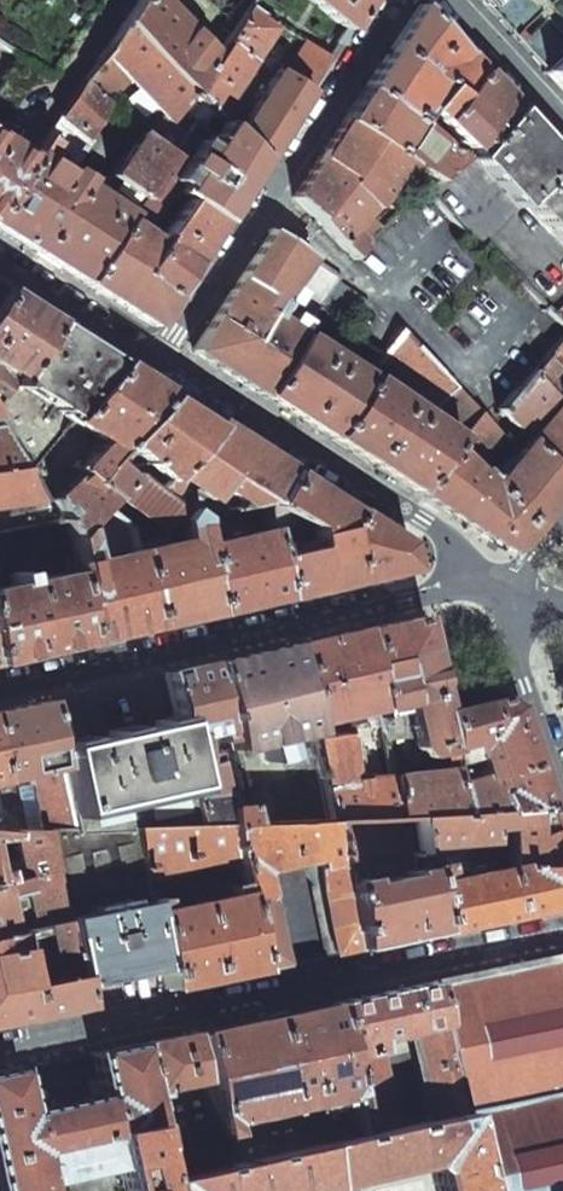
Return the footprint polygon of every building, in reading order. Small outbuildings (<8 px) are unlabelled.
[(101,0),(0,0),(0,42),(24,57),(49,73),(101,0)] [(125,24),(192,92),(218,54),(170,4),(174,0),(143,0),(125,24)] [(206,0),(198,0),(198,1),(206,8),(211,4),(206,0)] [(276,24),(290,4),(286,0),(254,0),(253,2),(252,4),(276,24)] [(347,30),(366,0),(309,0),(347,30)] [(486,5),(520,42),(545,70),(544,72),(545,75),(548,72),(562,59),(562,35),(532,0),(492,0),(486,5)] [(207,106),(214,114),(276,24),(252,4),(246,12),(236,28),(231,34),(227,40),(218,54),(192,92),(207,106)] [(514,105),(420,4),(391,46),(366,85),(415,122),(419,124),(425,111),(471,152),(512,106),(514,105)] [(246,12),(240,9),(231,24),(236,28),(246,12)] [(207,106),(192,92),(125,24),(84,79),(29,158),(0,200),(0,230),(39,255),(84,283),(157,177),(197,119),(207,106)] [(338,43),(316,27),(305,43),(328,58),(338,43)] [(231,34),(225,29),(221,36),(227,40),(231,34)] [(0,42),(0,87),(1,88),(24,57),(0,42)] [(293,54),(281,71),(307,90),(314,79),(328,58),(305,43),(304,42),(293,55),(293,54)] [(548,72),(562,89),(562,59),(548,72)] [(284,125),(307,90),(281,71),(278,69),(234,134),(261,161),(284,125)] [(115,77),(123,85),(129,78),(122,71),(115,77)] [(415,122),(366,85),(354,103),(343,120),(399,155),(415,122)] [(517,208),(521,203),(523,204),(562,163),(562,161),(537,134),(512,106),(471,152),(467,155),(517,208)] [(250,177),(213,136),(197,119),(157,177),(173,189),(187,198),(221,222),(238,196),(250,177)] [(399,155),(343,120),(292,197),(352,257),(383,230),(364,213),(382,194),(399,171),(404,176),(425,173),(417,167),(399,155)] [(234,134),(222,123),(213,136),(250,177),(261,161),(234,134)] [(435,138),(424,128),(420,133),(434,146),(417,167),(425,173),(438,180),(462,158),(455,152),(435,138)] [(0,139),(0,200),(29,158),(23,154),(0,139)] [(460,146),(455,152),(462,158),(468,152),(460,146)] [(517,208),(467,155),(471,152),(469,151),(468,152),(462,158),(438,180),(425,191),(448,216),(446,216),(469,240),(470,238),(479,249),(486,242),(517,209),(517,208)] [(562,248),(562,163),(523,204),(562,248)] [(157,177),(84,283),(111,300),(122,307),(152,326),(153,325),(177,289),(221,222),(187,198),(169,223),(166,220),(156,233),(159,235),(151,239),(139,231),(149,218),(157,213),(173,189),(157,177)] [(239,280),(193,350),(193,352),(231,376),(262,396),(301,335),(274,317),(269,313),(277,301),(290,284),(321,304),(332,287),(335,282),(339,276),(311,255),(271,230),(239,280)] [(321,304),(318,309),(351,329),(368,303),(335,282),(332,287),(321,304)] [(56,322),(25,303),(3,289),(0,294),(0,401),(56,322)] [(277,301),(269,313),(274,317),(283,305),(277,301)] [(552,312),(562,325),(562,302),(552,312)] [(118,362),(118,361),(82,339),(56,322),(0,401),(0,421),(4,427),(29,467),(70,420),(118,362)] [(449,381),(400,328),(390,344),(373,370),(378,374),(384,365),(423,396),(419,402),(422,406),(428,411),(424,415),(368,377),(328,437),(375,466),(413,490),(479,411),(449,381)] [(368,377),(301,335),(262,396),(299,419),(328,437),(368,377)] [(530,380),(562,410),(562,386),(552,375),(559,368),(562,372),(562,340),(530,380)] [(139,375),(118,362),(70,420),(103,442),(83,467),(79,461),(72,467),(79,474),(53,498),(65,520),(71,538),(101,507),(108,499),(88,480),(106,460),(122,442),(167,392),(139,375)] [(530,380),(500,414),(514,427),(521,422),(525,423),(529,428),(523,436),(527,440),(562,477),(562,410),(530,380)] [(186,404),(167,392),(122,442),(130,448),(127,452),(132,457),(135,453),(166,481),(215,423),(186,404)] [(479,411),(413,490),(464,522),(507,549),(514,548),(562,491),(562,477),(527,440),(488,485),(483,481),(488,476),(482,471),(479,475),(468,466),(477,463),(501,436),(479,411)] [(225,510),(276,499),(292,471),(266,455),(251,445),(252,444),(216,422),(215,423),(166,481),(157,490),(197,517),(225,510)] [(29,467),(4,427),(0,428),(0,470),(29,467)] [(122,442),(106,460),(127,480),(135,473),(157,490),(166,481),(135,453),(132,457),(127,452),(130,448),(122,442)] [(127,480),(106,460),(88,480),(108,499),(127,480)] [(45,500),(29,467),(0,470),(0,507),(45,500)] [(303,478),(292,471),(276,499),(274,500),(273,504),(271,507),(269,513),(268,517),(267,521),(267,527),(268,533),(282,599),(347,584),(411,569),(404,542),(393,535),(303,478)] [(108,499),(101,507),(131,527),(133,538),(150,628),(188,620),(217,613),(202,544),(185,548),(170,551),(158,526),(179,520),(197,517),(157,490),(135,473),(127,480),(108,499)] [(239,535),(202,544),(217,613),(236,609),(246,607),(282,599),(268,533),(267,527),(267,521),(268,517),(269,513),(271,507),(273,504),(274,500),(276,499),(225,510),(226,517),(235,515),(239,535)] [(101,507),(71,538),(77,560),(68,562),(70,573),(84,643),(122,635),(150,628),(133,538),(124,541),(127,560),(92,568),(91,557),(102,552),(101,546),(131,527),(101,507)] [(197,517),(179,520),(185,548),(202,544),(197,517)] [(36,654),(36,655),(63,649),(80,644),(84,643),(70,573),(24,582),(22,572),(11,574),(13,584),(7,586),(0,553),(0,663),(36,654)] [(390,623),(363,629),(378,709),(396,705),(405,702),(438,693),(421,616),(390,623)] [(323,638),(294,645),(310,724),(377,709),(363,629),(350,632),(349,631),(333,635),(323,637),(323,638)] [(234,751),(280,741),(312,734),(310,724),(294,645),(253,654),(215,663),(232,740),(234,751)] [(188,668),(166,673),(176,721),(190,786),(198,826),(227,825),(224,810),(229,809),(216,753),(203,755),(200,742),(197,736),(219,731),(222,742),(232,740),(215,663),(188,668)] [(438,693),(405,702),(415,748),(425,757),(443,753),(444,756),(449,755),(440,712),(442,711),(438,693)] [(464,817),(548,808),(529,753),(513,706),(497,698),(442,711),(440,712),(449,755),(452,768),(454,775),(456,782),(464,817)] [(0,710),(0,781),(36,773),(37,779),(33,782),(41,831),(46,830),(74,828),(71,812),(56,747),(46,701),(13,708),(0,710)] [(396,705),(378,709),(383,740),(398,738),(402,736),(396,705)] [(56,747),(71,812),(190,786),(176,721),(56,747)] [(332,832),(400,824),(390,776),(380,778),(354,782),(348,737),(344,734),(322,737),(314,739),(330,820),(332,832)] [(398,738),(383,740),(386,754),(401,753),(398,738)] [(389,767),(378,769),(380,778),(390,776),(389,767)] [(452,768),(390,776),(400,824),(417,822),(464,817),(456,782),(454,775),(452,768)] [(146,902),(132,828),(198,826),(190,786),(71,812),(74,828),(46,830),(54,869),(64,918),(146,902)] [(5,831),(11,831),(0,788),(0,831),(5,831)] [(287,959),(270,880),(263,881),(261,871),(301,862),(311,885),(318,885),(318,890),(311,891),(325,955),(359,949),(343,883),(339,861),(332,832),(330,820),(281,822),(250,824),(246,804),(229,809),(224,810),(227,825),(235,866),(239,882),(241,893),(256,971),(282,965),(281,961),(287,959)] [(555,830),(548,808),(464,817),(417,822),(438,933),(514,918),(562,908),(562,852),(555,830)] [(400,824),(332,832),(339,861),(413,857),(415,870),(406,872),(407,875),(366,885),(365,878),(343,883),(359,949),(404,940),(438,933),(417,822),(400,824)] [(198,826),(132,828),(146,902),(160,967),(163,990),(165,989),(166,990),(211,981),(253,973),(253,972),(256,971),(241,893),(227,895),(160,910),(158,898),(161,898),(156,876),(227,861),(229,868),(235,866),(227,825),(198,826)] [(41,831),(13,831),(20,869),(9,872),(11,879),(22,876),(54,869),(46,830),(41,831)] [(25,891),(32,926),(64,918),(54,869),(22,876),(25,891)] [(5,880),(0,881),(0,896),(16,893),(25,891),(22,876),(11,879),(5,880)] [(225,885),(227,895),(241,893),(239,882),(225,885)] [(25,891),(16,893),(17,899),(0,903),(6,932),(32,926),(25,891)] [(64,918),(77,983),(160,967),(146,902),(64,918)] [(81,1006),(77,983),(64,918),(32,926),(6,932),(0,933),(0,1023),(22,1018),(81,1006)] [(460,1116),(477,1190),(562,1190),(562,955),(441,980),(429,982),(460,1116)] [(460,1116),(429,982),(396,989),(349,999),(329,1004),(359,1137),(460,1116)] [(359,1137),(329,1004),(257,1019),(191,1033),(202,1080),(211,1123),(221,1166),(315,1147),(359,1137)] [(0,1071),(0,1190),(42,1190),(40,1184),(117,1168),(122,1190),(157,1190),(155,1180),(150,1149),(160,1148),(148,1091),(202,1080),(191,1033),(138,1044),(91,1053),(100,1093),(101,1096),(25,1111),(15,1068),(0,1071)] [(460,1116),(359,1137),(315,1147),(323,1184),(325,1190),(350,1190),(349,1186),(360,1184),(358,1178),(421,1163),(430,1170),(435,1190),(477,1190),(460,1116)] [(185,1130),(181,1137),(189,1173),(221,1166),(211,1123),(185,1130)] [(155,1180),(157,1190),(295,1190),(307,1188),(323,1184),(315,1147),(221,1166),(189,1173),(155,1180)]
